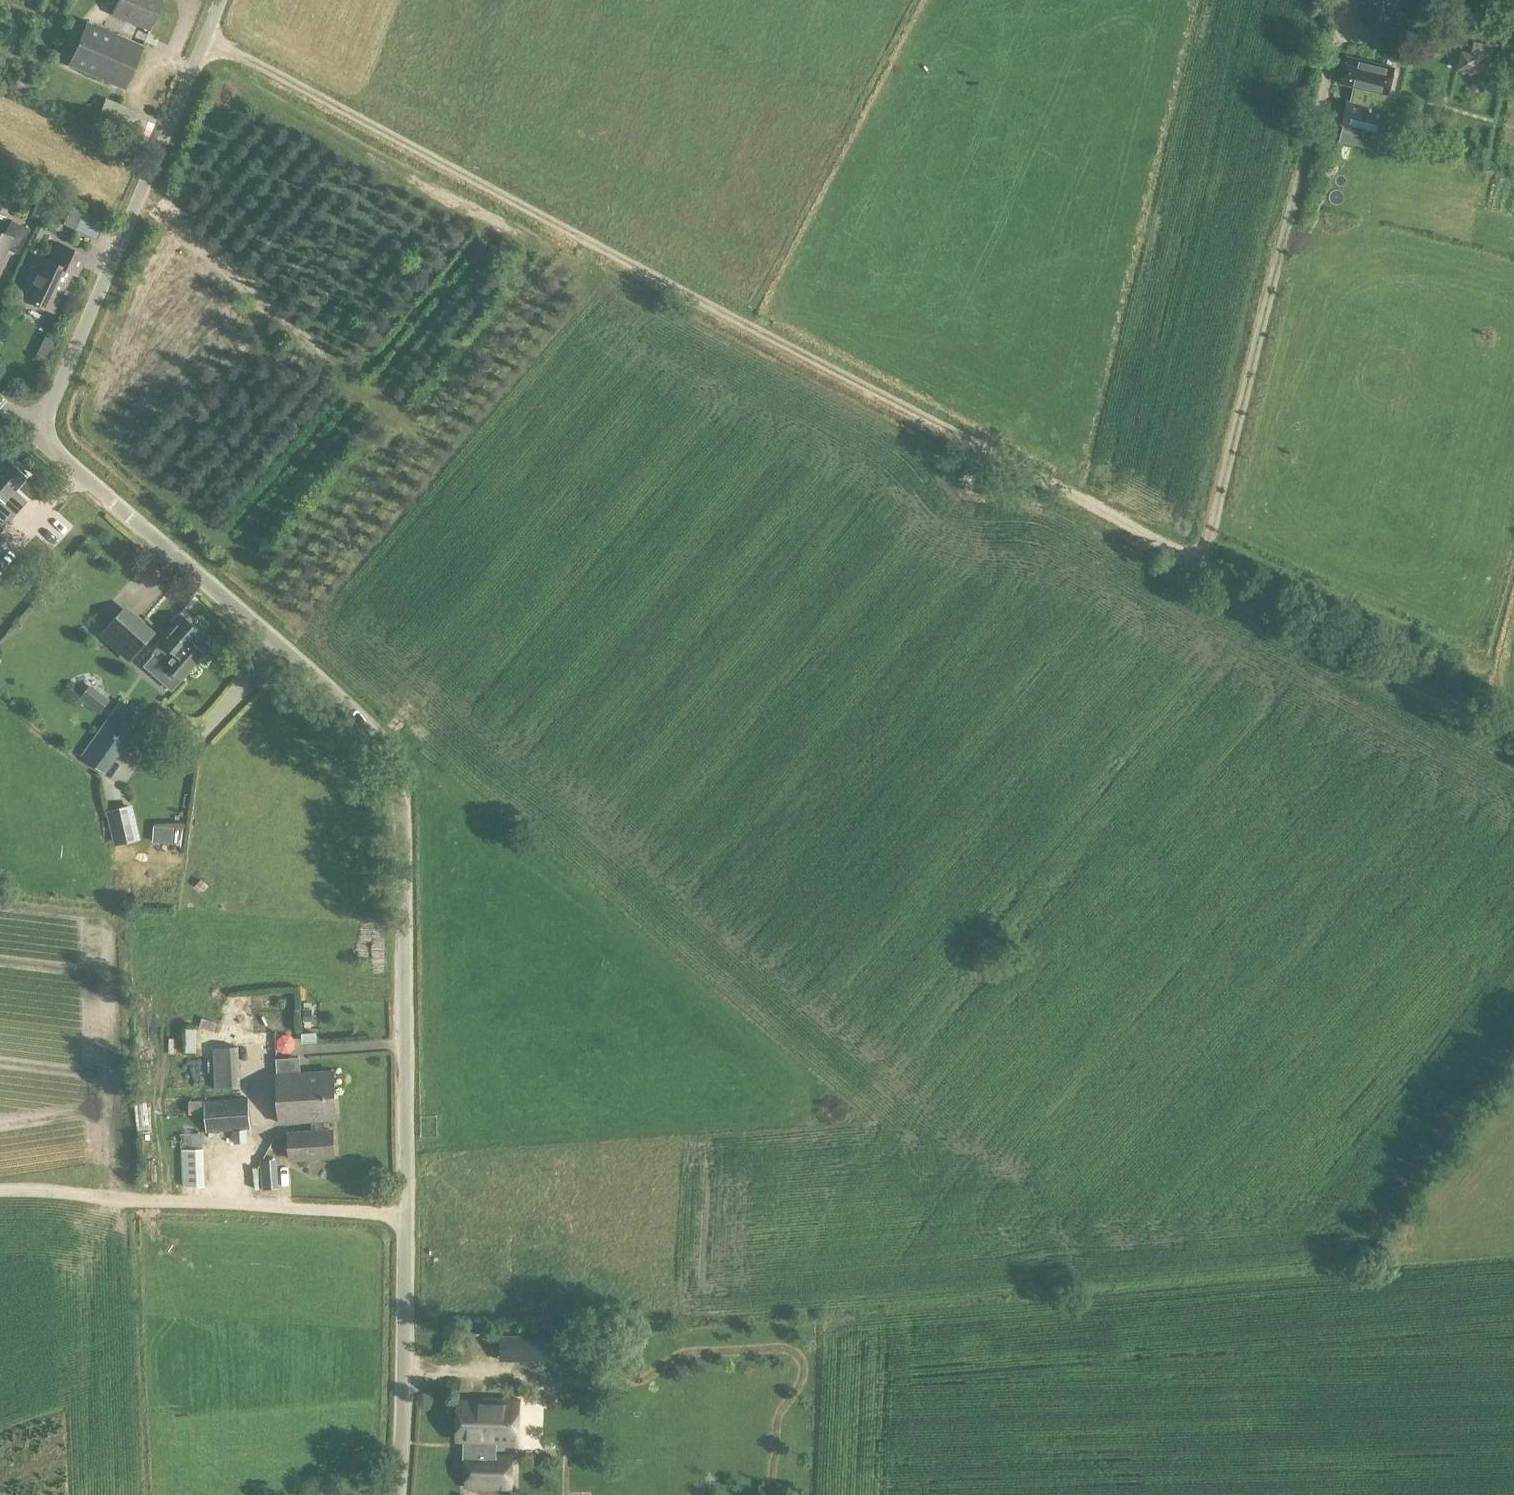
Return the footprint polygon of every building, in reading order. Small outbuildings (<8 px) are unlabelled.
[(112,14),(149,30),(161,0),(117,0),(112,14)] [(142,46),(86,23),(68,65),(124,88),(142,46)] [(1477,109),(1495,49),(1480,44),(1462,104),(1477,109)] [(1344,85),(1355,88),(1351,103),(1349,103),(1343,125),(1381,134),(1387,112),(1378,110),(1382,94),(1387,96),(1394,68),(1351,58),(1344,85)] [(151,115),(106,98),(95,124),(139,142),(140,140),(148,143),(154,128),(147,125),(151,115)] [(37,202),(31,216),(39,221),(40,219),(42,220),(48,208),(47,207),(48,204),(40,200),(38,203),(37,202)] [(4,234),(0,233),(0,260),(6,249),(17,254),(29,230),(10,221),(4,234)] [(25,279),(32,282),(24,298),(52,311),(70,272),(76,275),(85,255),(57,241),(48,259),(37,254),(25,279)] [(6,462),(0,469),(0,519),(11,506),(6,502),(26,478),(23,476),(26,473),(17,466),(15,469),(6,462)] [(13,537),(0,526),(0,551),(13,537)] [(108,635),(135,658),(155,636),(128,612),(108,635)] [(163,641),(154,651),(169,664),(166,667),(183,681),(207,653),(195,643),(204,633),(185,616),(163,641)] [(91,746),(114,763),(146,718),(123,701),(91,746)] [(114,831),(138,825),(133,807),(110,813),(114,831)] [(201,1021),(182,1022),(183,1042),(202,1041),(201,1021)] [(214,1047),(216,1088),(242,1087),(240,1046),(214,1047)] [(334,1070),(300,1073),(299,1057),(277,1059),(281,1123),(312,1121),(313,1132),(289,1134),(291,1160),(335,1156),(333,1130),(326,1131),(326,1120),(337,1119),(334,1070)] [(152,1093),(140,1095),(144,1123),(156,1122),(152,1093)] [(207,1132),(252,1128),(250,1097),(205,1101),(207,1132)] [(246,1130),(233,1131),(234,1143),(247,1142),(246,1130)] [(205,1186),(203,1150),(183,1151),(184,1187),(205,1186)] [(277,1151),(277,1179),(285,1179),(286,1151),(277,1151)] [(528,1337),(528,1362),(553,1362),(554,1337),(528,1337)] [(512,1488),(512,1457),(491,1457),(491,1444),(519,1446),(521,1399),(477,1397),(477,1400),(460,1399),(457,1440),(468,1441),(467,1487),(512,1488)]
